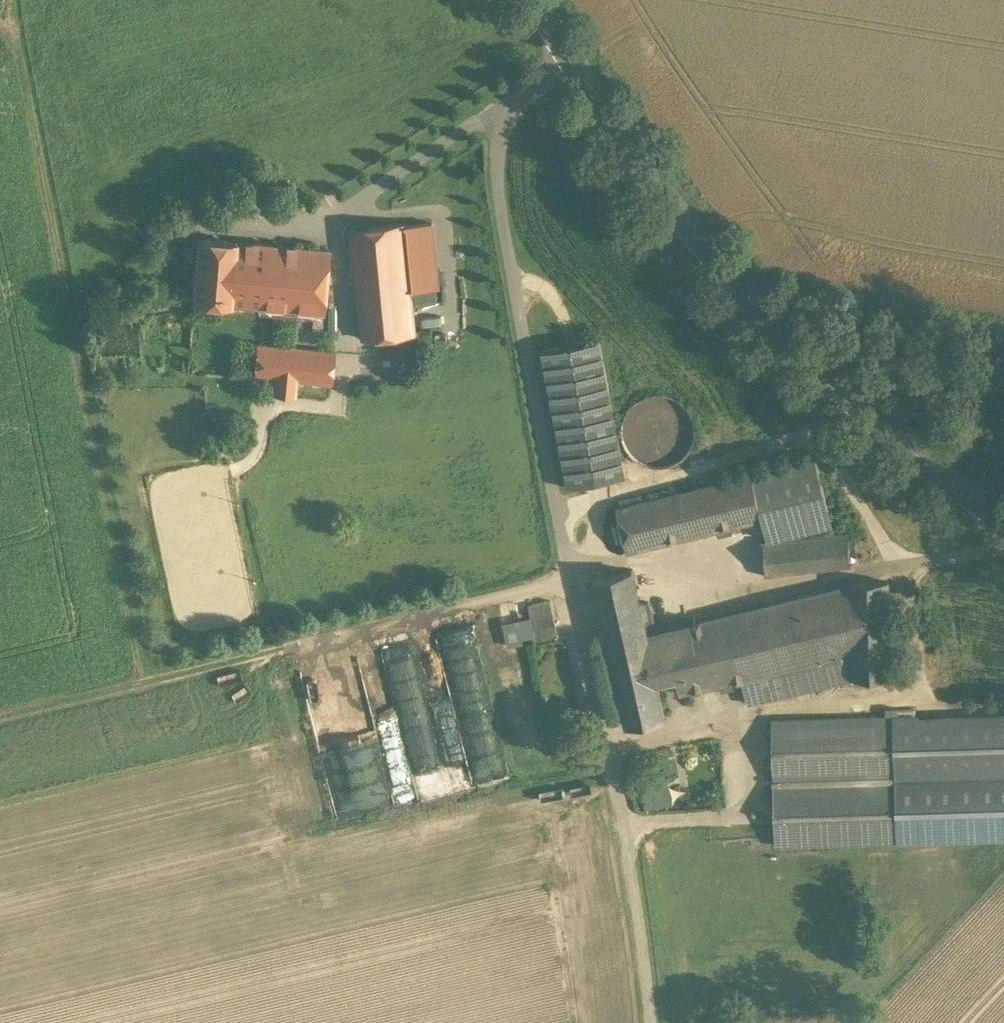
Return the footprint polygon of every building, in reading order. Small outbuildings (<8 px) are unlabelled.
[(433,222),(406,224),(412,285),(439,283),(433,222)] [(406,224),(352,229),(362,338),(416,333),(412,285),(406,224)] [(239,241),(200,237),(195,299),(232,304),(239,241)] [(283,246),(239,241),(232,304),(277,308),(283,246)] [(331,251),(283,246),(277,308),(324,313),(331,251)] [(599,339),(543,349),(569,486),(626,476),(599,339)] [(337,352),(262,344),(258,375),(280,378),(298,380),(333,384),(337,352)] [(298,380),(280,378),(278,393),(296,395),(298,380)] [(663,395),(655,395),(648,396),(641,399),(635,403),(630,409),(626,415),(623,422),(622,429),(622,437),(624,444),(627,451),(632,457),(637,462),(644,466),(651,468),(659,469),(666,468),(673,466),(680,462),(686,457),(690,451),(694,445),(696,437),(696,430),(695,423),(692,416),(688,409),(683,404),(677,399),(670,396),(663,395)] [(816,459),(752,474),(763,517),(770,541),(834,534),(816,459)] [(752,474),(617,507),(627,550),(763,517),(752,474)] [(850,532),(834,534),(770,541),(764,541),(765,574),(851,565),(850,532)] [(608,639),(646,631),(644,623),(640,604),(632,571),(594,579),(608,639)] [(851,582),(850,584),(853,654),(853,678),(892,677),(890,581),(851,582)] [(850,584),(666,630),(678,679),(681,694),(743,680),(853,654),(850,584)] [(551,600),(529,605),(536,640),(559,635),(551,600)] [(650,601),(640,604),(644,623),(655,621),(650,601)] [(519,619),(503,622),(508,646),(524,643),(519,619)] [(666,630),(647,635),(657,684),(678,679),(666,630)] [(646,631),(608,639),(627,725),(665,718),(657,684),(647,635),(646,631)] [(853,680),(853,678),(853,654),(743,680),(749,704),(853,680)] [(893,716),(772,720),(774,781),(895,779),(893,716)] [(457,783),(463,743),(420,736),(412,782),(427,785),(428,779),(457,783)] [(895,779),(774,781),(776,845),(1003,838),(1003,775),(895,779)] [(673,803),(669,785),(641,791),(645,810),(673,803)]
